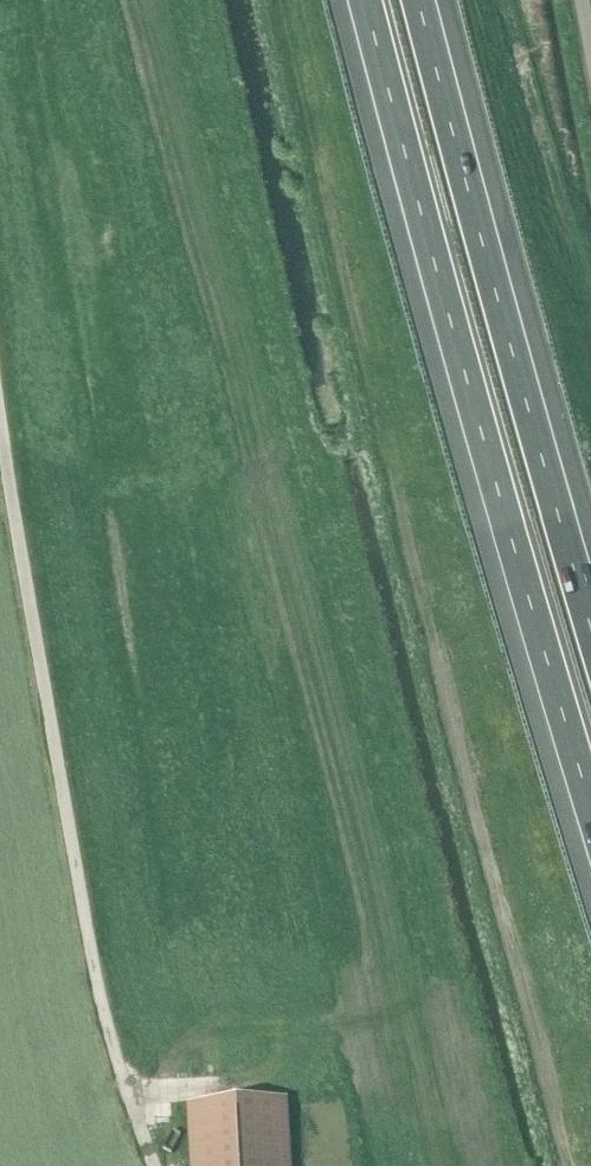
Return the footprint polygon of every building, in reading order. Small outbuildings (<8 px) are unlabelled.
[(191,1165),(291,1165),(287,1098),(187,1103),(191,1165)]
